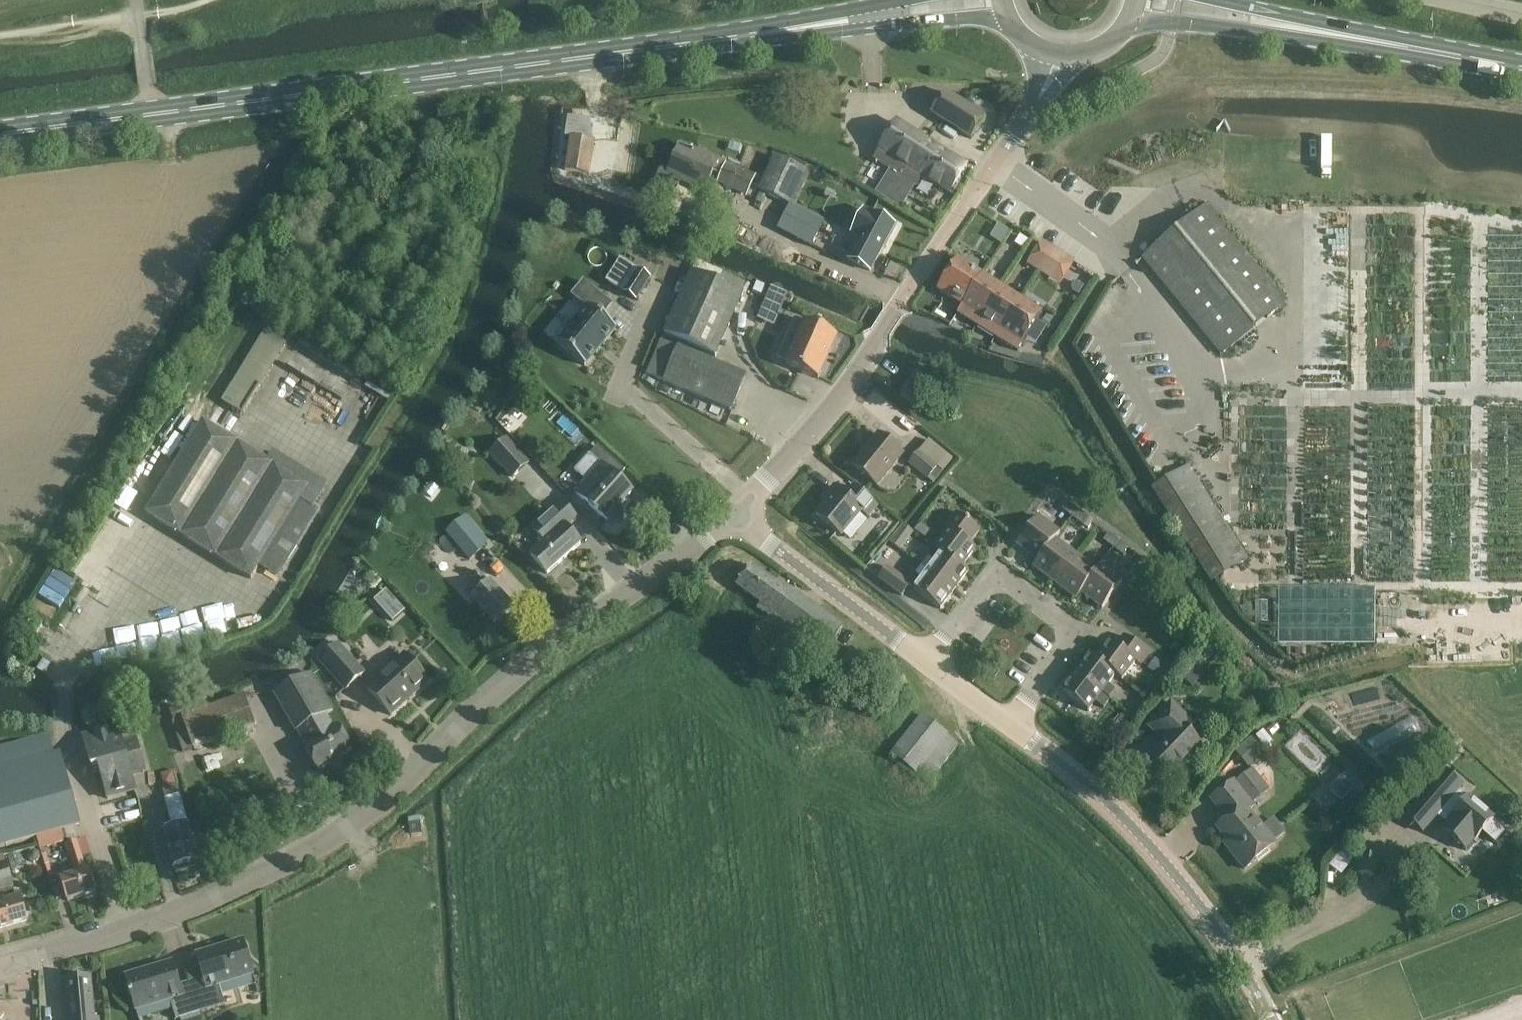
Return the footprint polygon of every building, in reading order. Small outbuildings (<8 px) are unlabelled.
[(931,114),(951,126),(965,105),(944,93),(931,114)] [(965,105),(951,126),(972,139),(985,118),(965,105)] [(873,159),(901,177),(908,167),(911,169),(928,143),(896,123),(873,159)] [(565,172),(588,175),(593,143),(571,138),(565,172)] [(967,167),(928,143),(911,169),(908,167),(901,177),(917,186),(923,177),(951,194),(967,167)] [(681,146),(669,172),(663,169),(659,171),(655,181),(656,185),(673,192),(677,191),(681,180),(705,191),(718,163),(681,146)] [(775,156),(759,190),(791,207),(807,171),(775,156)] [(756,176),(727,162),(718,181),(747,194),(756,176)] [(1143,257),(1156,273),(1221,354),(1285,301),(1208,205),(1143,257)] [(860,238),(848,259),(870,271),(881,249),(883,250),(896,226),(872,213),(872,215),(864,210),(852,234),(860,238)] [(784,215),(777,230),(813,248),(820,234),(784,215)] [(1020,234),(1014,244),(1023,250),(1029,240),(1020,234)] [(1052,248),(1042,242),(1028,264),(1039,270),(1052,248)] [(1049,277),(1062,255),(1052,248),(1039,270),(1049,277)] [(957,259),(938,290),(962,305),(958,312),(1010,345),(1018,350),(1026,337),(1037,321),(1042,313),(1034,307),(957,259)] [(607,282),(637,301),(650,279),(620,260),(607,282)] [(743,294),(725,286),(690,271),(662,333),(715,357),(743,294)] [(1077,281),(1071,290),(1078,295),(1084,286),(1077,281)] [(601,317),(611,305),(584,282),(573,295),(589,308),(559,344),(585,366),(616,329),(601,317)] [(758,285),(753,296),(762,300),(767,289),(758,285)] [(770,298),(767,306),(773,309),(777,301),(770,298)] [(796,340),(785,364),(818,379),(837,336),(804,321),(804,322),(795,318),(787,336),(796,340)] [(222,402),(245,415),(287,345),(265,332),(222,402)] [(661,340),(647,374),(664,381),(664,382),(731,410),(746,376),(661,340)] [(310,345),(278,399),(292,407),(311,375),(320,380),(333,358),(310,345)] [(366,394),(358,407),(377,419),(385,406),(366,394)] [(521,424),(511,415),(502,424),(512,434),(521,424)] [(500,450),(514,437),(505,427),(504,428),(496,419),(484,430),(500,450)] [(310,487),(204,421),(146,516),(252,581),(310,487)] [(853,465),(868,478),(877,485),(903,454),(894,447),(878,434),(853,465)] [(929,440),(918,453),(917,452),(907,464),(926,480),(927,479),(933,484),(953,459),(929,440)] [(575,493),(592,508),(607,521),(608,520),(613,523),(616,523),(620,522),(623,519),(624,515),(623,511),(619,507),(632,493),(617,480),(625,471),(598,446),(583,463),(593,473),(575,493)] [(1187,460),(1150,482),(1208,577),(1245,554),(1187,460)] [(463,477),(459,485),(470,490),(474,482),(463,477)] [(854,487),(846,496),(835,487),(828,494),(832,497),(817,515),(841,536),(862,511),(869,516),(877,506),(854,487)] [(531,555),(534,559),(547,574),(581,544),(567,528),(577,519),(561,501),(532,527),(540,536),(539,537),(544,543),(542,546),(531,555)] [(1067,502),(1066,504),(1062,509),(1072,517),(1077,510),(1067,502)] [(1077,510),(1072,517),(1082,524),(1087,517),(1077,510)] [(935,548),(942,553),(962,567),(976,549),(969,544),(980,530),(957,513),(946,527),(949,530),(935,548)] [(1017,544),(1038,560),(1053,540),(1058,534),(1037,518),(1017,544)] [(464,519),(448,532),(471,561),(486,545),(464,519)] [(920,524),(915,531),(925,538),(930,531),(920,524)] [(890,543),(901,551),(914,533),(904,525),(890,543)] [(1109,533),(1107,535),(1103,540),(1114,549),(1119,542),(1109,533)] [(1033,566),(1055,583),(1075,556),(1053,540),(1038,560),(1033,566)] [(1119,542),(1114,549),(1122,554),(1127,547),(1119,542)] [(968,572),(962,567),(942,553),(935,561),(929,557),(921,567),(954,591),(968,572)] [(1076,599),(1081,593),(1081,592),(1096,572),(1095,571),(1075,556),(1055,583),(1076,599)] [(864,664),(833,641),(843,627),(795,592),(793,595),(751,565),(737,586),(761,603),(757,608),(822,655),(821,658),(852,680),(864,664)] [(1102,608),(1122,582),(1099,565),(1095,571),(1096,572),(1081,592),(1081,593),(1102,608)] [(887,567),(879,578),(903,596),(911,585),(887,567)] [(916,574),(922,579),(914,590),(940,609),(954,591),(921,567),(916,574)] [(472,599),(480,608),(494,623),(512,606),(490,582),(489,583),(478,571),(471,577),(483,589),(472,599)] [(1116,675),(1115,675),(1122,680),(1136,661),(1141,665),(1149,654),(1124,636),(1117,646),(1110,641),(1097,659),(1096,660),(1116,675)] [(337,644),(320,660),(346,690),(364,674),(337,644)] [(1102,693),(1115,675),(1116,675),(1096,660),(1097,659),(1090,654),(1076,673),(1102,693)] [(1227,654),(1218,658),(1223,669),(1232,665),(1227,654)] [(405,655),(367,689),(391,715),(429,681),(405,655)] [(43,660),(37,671),(45,676),(51,665),(43,660)] [(1111,700),(1102,693),(1076,673),(1062,692),(1088,711),(1095,702),(1105,709),(1111,700)] [(333,710),(323,693),(312,674),(274,695),(296,732),(298,730),(307,745),(304,746),(318,770),(352,751),(338,727),(333,729),(325,715),(333,710)] [(254,725),(243,694),(182,717),(172,722),(183,752),(254,725)] [(1169,777),(1183,762),(1200,745),(1188,733),(1195,726),(1171,703),(1152,723),(1161,732),(1160,734),(1160,737),(1164,741),(1149,757),(1169,777)] [(1131,716),(1139,722),(1147,713),(1139,707),(1132,715),(1131,716)] [(113,714),(117,727),(83,736),(91,765),(98,763),(106,794),(134,786),(131,775),(145,772),(132,725),(139,723),(134,708),(113,714)] [(1132,715),(1126,711),(1118,721),(1132,732),(1139,722),(1131,716),(1132,715)] [(922,715),(909,731),(891,754),(927,784),(958,745),(922,715)] [(1305,730),(1292,741),(1314,769),(1327,758),(1305,730)] [(80,826),(59,751),(55,752),(49,733),(0,748),(0,848),(80,826)] [(1251,765),(1265,754),(1252,738),(1238,749),(1251,765)] [(1213,760),(1206,767),(1212,772),(1218,765),(1213,760)] [(1255,801),(1269,789),(1252,768),(1238,780),(1255,801)] [(1347,771),(1334,784),(1352,802),(1365,788),(1347,771)] [(1236,779),(1227,786),(1211,799),(1228,819),(1217,828),(1236,851),(1232,854),(1245,869),(1275,845),(1248,811),(1256,805),(1236,779)] [(173,868),(198,861),(177,784),(161,788),(172,829),(163,831),(173,868)] [(1444,799),(1421,825),(1435,838),(1447,825),(1451,829),(1446,835),(1465,850),(1481,832),(1494,844),(1505,832),(1491,820),(1493,818),(1476,805),(1471,801),(1468,798),(1470,796),(1457,784),(1444,799)] [(203,788),(200,798),(211,801),(213,790),(203,788)] [(421,818),(408,819),(410,835),(423,833),(421,818)] [(44,849),(67,841),(63,831),(40,839),(44,849)] [(67,845),(77,874),(61,880),(68,901),(96,892),(89,871),(86,872),(82,857),(91,855),(86,839),(67,845)] [(30,852),(28,856),(30,861),(34,863),(38,861),(41,857),(39,852),(35,850),(30,852)] [(19,853),(9,856),(13,871),(23,868),(19,853)] [(13,887),(6,863),(0,864),(0,891),(13,887)] [(22,900),(20,894),(2,899),(4,905),(0,906),(0,927),(27,920),(22,900)] [(206,983),(192,987),(200,1014),(225,1006),(219,986),(253,976),(243,942),(227,947),(228,950),(219,953),(217,949),(197,956),(206,983)] [(200,1014),(192,987),(180,991),(172,963),(152,969),(153,973),(144,976),(143,972),(126,977),(139,1019),(173,1009),(177,1019),(178,1019),(200,1014)] [(96,1019),(94,1019),(90,977),(66,980),(68,1001),(65,1001),(66,1011),(69,1011),(70,1019),(96,1019)]
